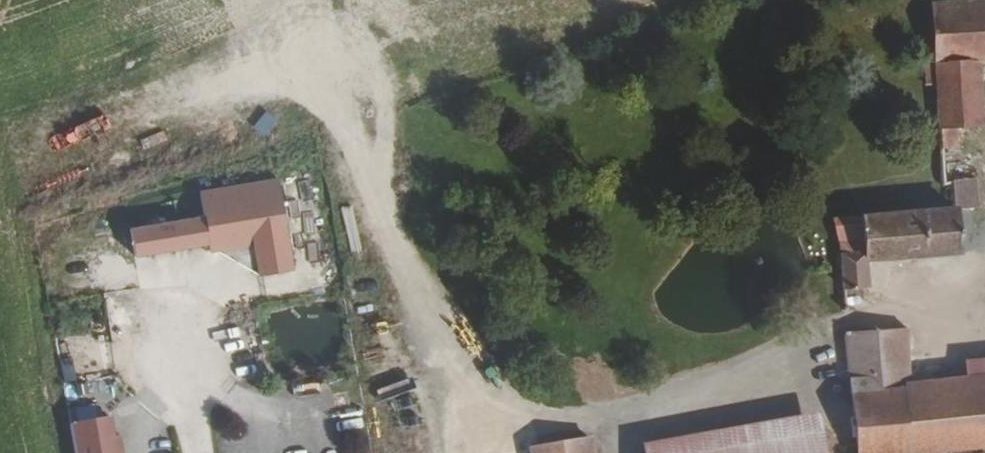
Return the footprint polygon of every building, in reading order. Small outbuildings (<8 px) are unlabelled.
[(933,11),(938,66),(974,66),(984,65),(984,7),(933,11)] [(974,66),(938,66),(939,89),(941,127),(979,126),(974,66)] [(255,126),(269,134),(278,117),(264,109),(255,126)] [(979,126),(941,127),(942,138),(964,138),(980,137),(979,126)] [(955,138),(942,138),(945,159),(956,158),(955,138)] [(977,182),(953,184),(955,211),(980,209),(977,182)] [(266,279),(301,274),(291,207),(141,230),(143,257),(217,247),(218,254),(242,251),(245,267),(264,264),(266,279)] [(960,255),(955,211),(839,222),(846,290),(871,286),(869,263),(960,255)] [(850,336),(862,452),(920,452),(984,446),(984,380),(918,386),(912,331),(850,336)] [(819,412),(640,443),(642,452),(825,452),(819,412)] [(380,417),(380,441),(415,440),(414,416),(380,417)] [(72,427),(76,452),(125,452),(123,439),(118,440),(114,420),(72,427)] [(527,446),(528,452),(590,452),(587,435),(527,446)]
